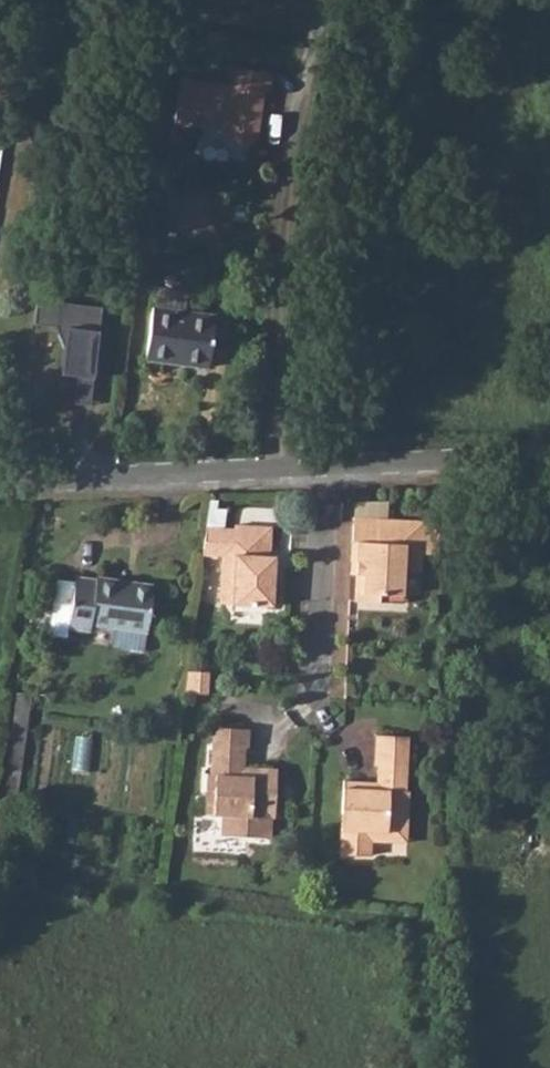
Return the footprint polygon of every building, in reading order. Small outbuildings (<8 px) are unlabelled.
[(181,78),(175,122),(227,129),(226,135),(231,142),(250,145),(257,140),(260,120),(256,116),(258,105),(262,106),(264,93),(269,93),(272,73),(235,68),(232,86),(181,78)] [(153,307),(184,312),(187,290),(156,287),(153,307)] [(67,326),(63,373),(79,374),(76,400),(93,401),(103,303),(37,297),(35,323),(67,326)] [(153,307),(151,307),(144,359),(208,367),(214,315),(184,312),(153,307)] [(387,519),(352,517),(352,521),(351,540),(376,542),(385,542),(387,519)] [(355,574),(354,600),(380,602),(380,593),(402,594),(403,570),(420,571),(421,553),(438,554),(437,521),(387,519),(385,542),(376,542),(351,540),(350,561),(356,562),(355,574)] [(220,555),(217,602),(271,605),(272,574),(267,574),(268,555),(270,525),(233,524),(232,528),(204,527),(201,554),(220,555)] [(74,582),(68,628),(89,631),(90,625),(114,628),(146,632),(152,586),(95,578),(95,581),(75,578),(74,582)] [(47,635),(66,639),(68,628),(74,582),(55,579),(47,635)] [(380,602),(402,603),(402,594),(380,593),(380,602)] [(111,644),(144,649),(146,632),(114,628),(111,644)] [(190,670),(189,692),(205,693),(207,671),(190,670)] [(30,695),(15,693),(10,729),(25,731),(30,695)] [(244,748),(247,748),(249,729),(212,727),(211,745),(244,748)] [(344,781),(339,855),(370,856),(371,841),(387,842),(388,827),(407,828),(408,736),(376,734),(374,765),(378,765),(377,782),(377,789),(366,788),(366,782),(344,781)] [(206,774),(205,814),(222,815),(221,835),(270,838),(272,817),(275,818),(276,769),(256,768),(250,776),(242,776),(243,767),(244,748),(211,745),(209,774),(206,774)] [(242,776),(250,776),(256,768),(243,767),(242,776)] [(387,842),(406,843),(407,828),(388,827),(387,842)]
